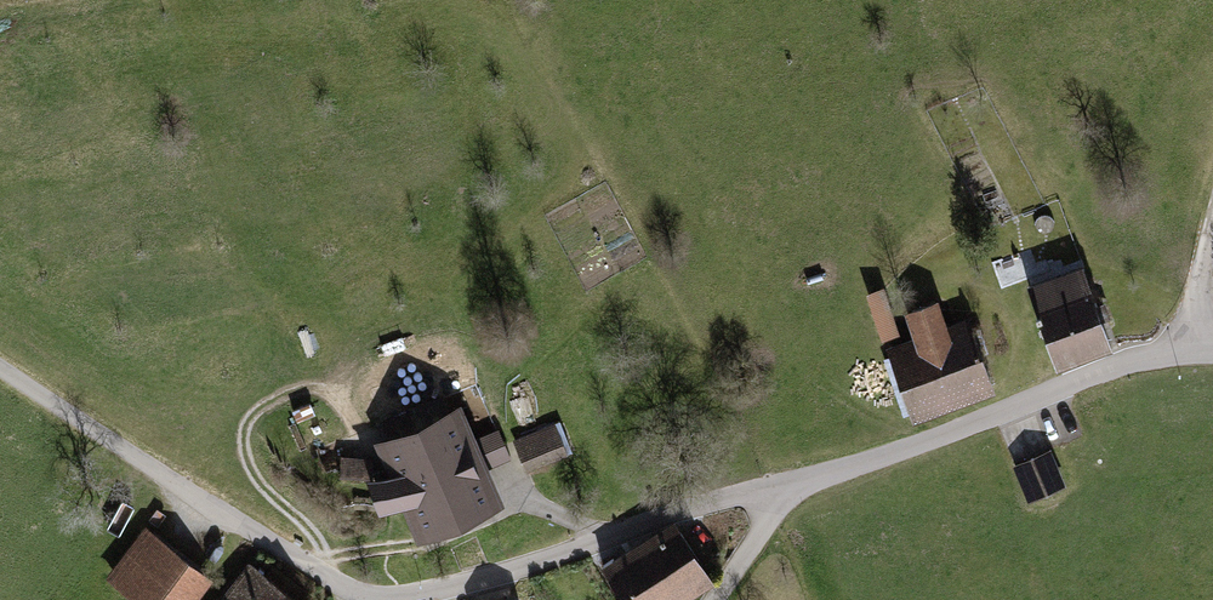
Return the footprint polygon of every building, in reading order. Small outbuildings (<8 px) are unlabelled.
[(1081,266),(1026,286),(1057,370),(1112,350),(1081,266)] [(887,335),(905,328),(888,286),(870,293),(887,335)] [(912,338),(885,348),(912,424),(995,394),(968,317),(946,325),(937,300),(903,312),(912,338)] [(481,432),(496,426),(478,385),(464,391),(481,432)] [(380,513),(403,507),(419,544),(507,506),(491,469),(513,460),(500,428),(477,438),(462,405),(374,443),(385,468),(373,472),(373,478),(366,480),(380,513)] [(513,440),(526,472),(569,455),(555,423),(513,440)] [(1050,451),(1012,467),(1027,503),(1066,487),(1050,451)] [(341,456),(340,479),(366,480),(373,478),(373,472),(374,458),(371,458),(341,456)] [(602,568),(623,599),(690,599),(717,583),(676,520),(602,568)] [(104,578),(132,599),(199,599),(215,579),(146,526),(104,578)] [(220,599),(297,599),(249,563),(220,599)]
